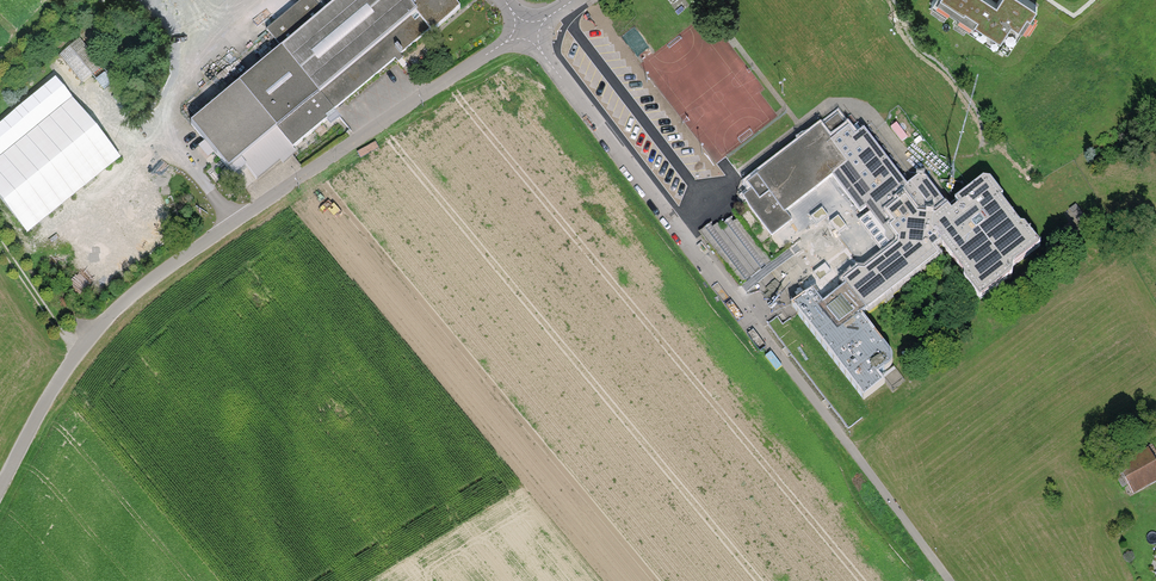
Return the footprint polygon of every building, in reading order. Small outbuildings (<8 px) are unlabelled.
[(323,17),(308,0),(304,0),(266,32),(282,51),(239,87),(274,129),(224,171),(242,193),(460,10),(452,0),(343,0),(323,17)] [(948,8),(950,6),(957,11),(955,14),(998,43),(1001,39),(1009,44),(1038,0),(1037,0),(935,0),(948,8)] [(106,66),(83,39),(33,80),(56,107),(106,66)] [(73,102),(0,163),(0,203),(27,236),(120,158),(73,102)] [(839,116),(746,185),(752,193),(744,198),(773,236),(793,221),(787,212),(834,177),(889,250),(820,302),(812,290),(792,305),(864,400),(885,384),(877,374),(895,360),(862,316),(939,258),(934,250),(941,245),(982,299),(1012,276),(1014,264),(1039,245),(987,176),(953,202),(957,207),(951,211),(924,176),(907,188),(864,131),(855,137),(839,116)] [(1120,467),(1133,491),(1155,479),(1155,470),(1147,453),(1120,467)]
